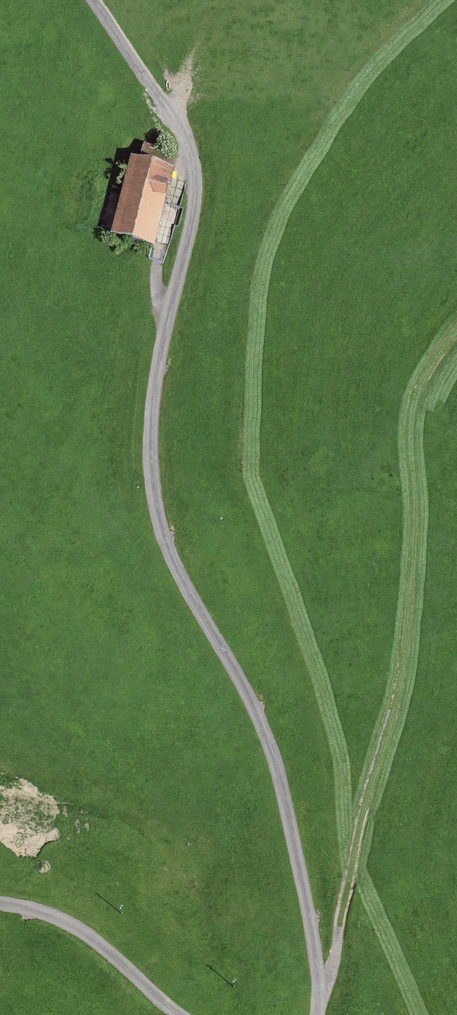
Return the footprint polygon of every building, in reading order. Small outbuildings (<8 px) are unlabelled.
[(111,236),(148,246),(172,154),(141,147),(137,162),(130,161),(111,236)]
